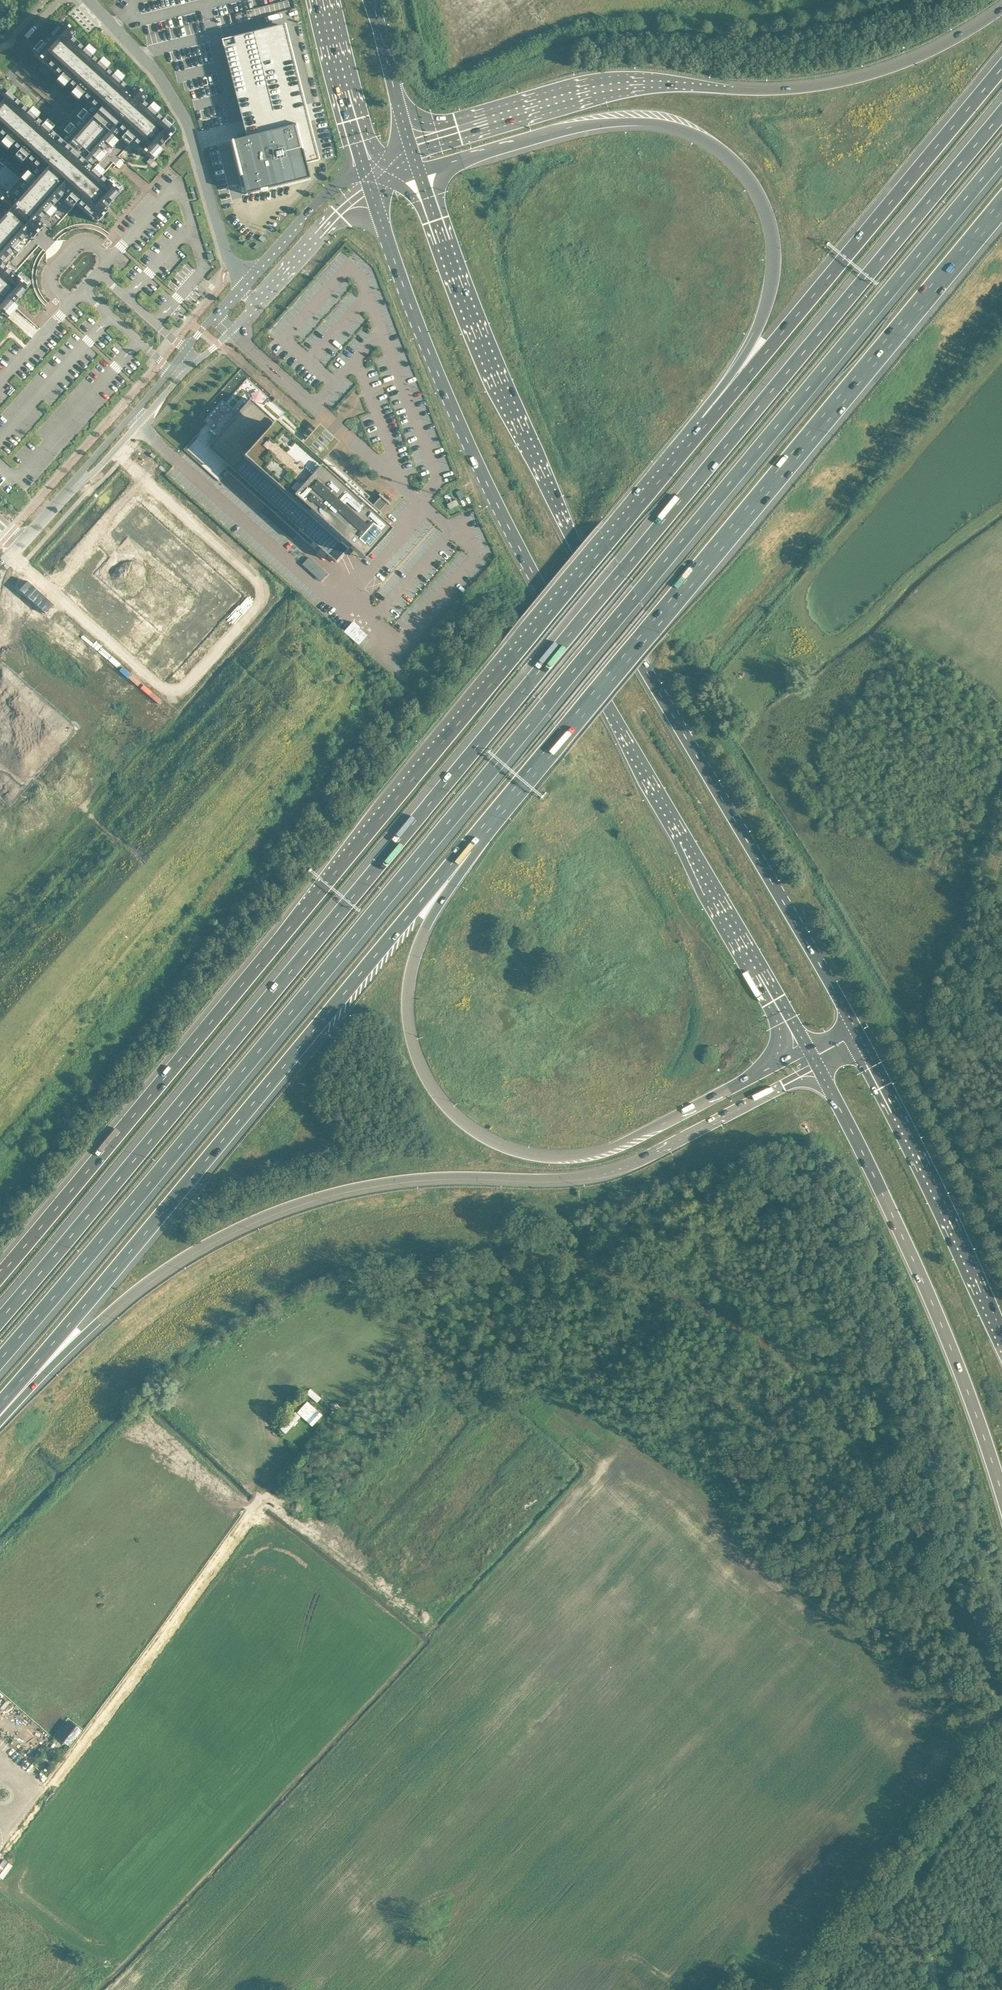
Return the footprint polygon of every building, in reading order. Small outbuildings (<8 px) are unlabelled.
[(2,316),(3,314),(8,318),(13,312),(17,308),(13,304),(15,301),(31,283),(19,272),(14,278),(12,276),(76,204),(96,223),(107,211),(105,208),(106,206),(123,188),(111,177),(106,183),(100,177),(116,159),(132,142),(138,147),(137,148),(149,158),(150,157),(153,160),(161,151),(158,148),(162,144),(163,143),(164,143),(174,131),(170,127),(174,123),(166,116),(162,121),(155,114),(159,110),(152,103),(148,108),(142,102),(146,97),(140,92),(134,87),(130,91),(120,82),(124,78),(116,71),(112,76),(105,70),(109,65),(102,58),(98,63),(91,57),(95,52),(88,46),(84,50),(70,38),(74,33),(62,23),(43,44),(40,42),(36,46),(32,51),(35,53),(33,55),(45,65),(46,65),(60,77),(56,81),(63,88),(67,84),(74,90),(70,94),(77,101),(81,96),(84,99),(52,134),(49,132),(53,128),(46,121),(42,125),(35,119),(39,115),(32,108),(28,112),(0,88),(0,136),(4,139),(0,143),(0,144),(7,150),(11,146),(18,152),(14,157),(21,163),(25,159),(32,164),(22,175),(0,155),(0,314),(2,316)] [(221,40),(245,137),(231,141),(245,194),(309,178),(305,164),(319,160),(285,24),(221,40)] [(249,399),(206,447),(227,465),(224,468),(325,559),(325,558),(327,555),(335,562),(336,561),(347,549),(349,547),(362,559),(389,529),(375,517),(378,514),(377,513),(387,503),(389,505),(390,504),(379,493),(378,495),(380,497),(370,507),(330,471),(327,474),(318,465),(311,459),(311,458),(311,457),(311,456),(311,455),(311,454),(310,454),(310,453),(309,453),(308,453),(307,453),(306,453),(305,454),(298,447),(288,439),(291,436),(249,399)] [(456,499),(447,504),(450,509),(456,506),(459,505),(456,499)] [(138,504),(119,525),(121,526),(129,533),(128,533),(133,538),(160,562),(195,593),(195,594),(199,598),(190,608),(185,614),(181,618),(180,619),(153,649),(144,659),(165,679),(240,595),(147,512),(138,504)] [(309,557),(302,564),(320,581),(327,573),(309,557)] [(82,566),(63,587),(73,595),(127,644),(129,641),(137,632),(146,623),(143,620),(142,619),(97,579),(92,574),(91,575),(84,568),(82,566)] [(343,631),(358,645),(367,635),(352,622),(343,631)] [(393,658),(389,663),(398,671),(402,666),(393,658)] [(311,1388),(307,1393),(318,1403),(322,1398),(311,1388)] [(307,1401),(297,1412),(305,1419),(308,1416),(315,1423),(323,1415),(307,1401)] [(335,1402),(331,1408),(337,1412),(341,1407),(335,1402)] [(60,1732),(57,1736),(69,1745),(72,1742),(81,1730),(69,1721),(60,1732)] [(12,1864),(2,1858),(0,1861),(0,1877),(2,1879),(12,1864)]
